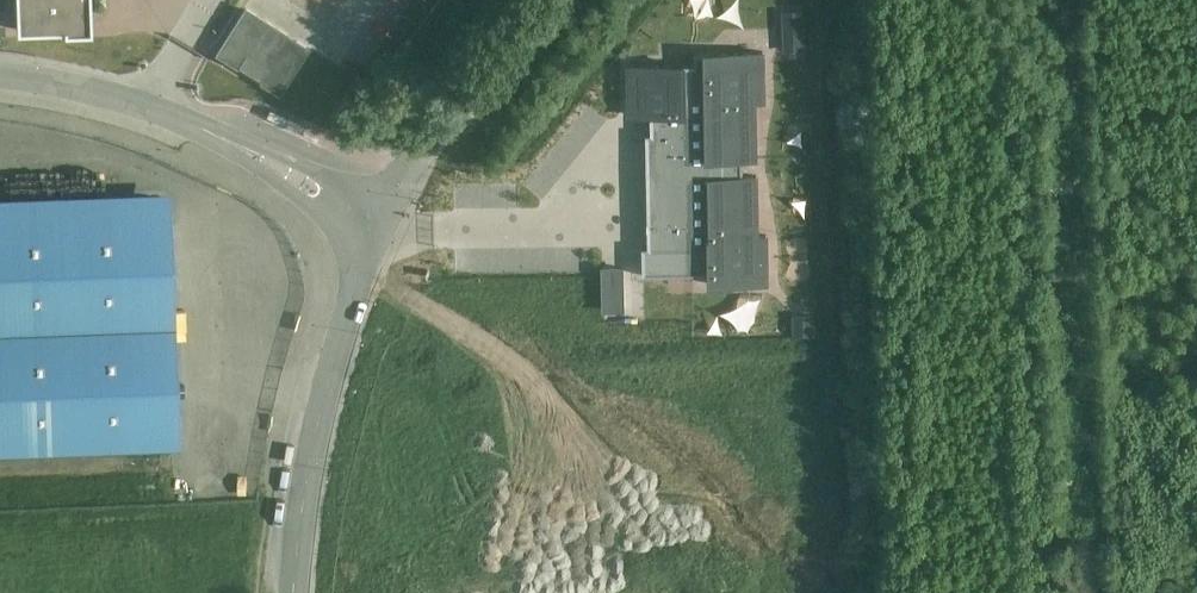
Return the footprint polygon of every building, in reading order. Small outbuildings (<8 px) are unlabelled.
[(18,38),(66,36),(66,39),(94,38),(93,0),(17,0),(18,38)] [(277,102),(307,54),(240,11),(210,60),(277,102)] [(804,16),(781,16),(782,57),(805,56),(804,16)] [(655,139),(647,139),(650,244),(645,244),(646,272),(711,270),(711,282),(769,281),(767,234),(760,234),(758,173),(746,174),(746,154),(757,154),(755,96),(763,96),(761,51),(699,53),(700,63),(635,65),(636,112),(654,111),(655,139)] [(173,443),(164,204),(0,210),(0,450),(173,443)] [(624,317),(623,272),(600,273),(602,317),(624,317)] [(814,318),(792,318),(793,340),(814,339),(814,318)]
